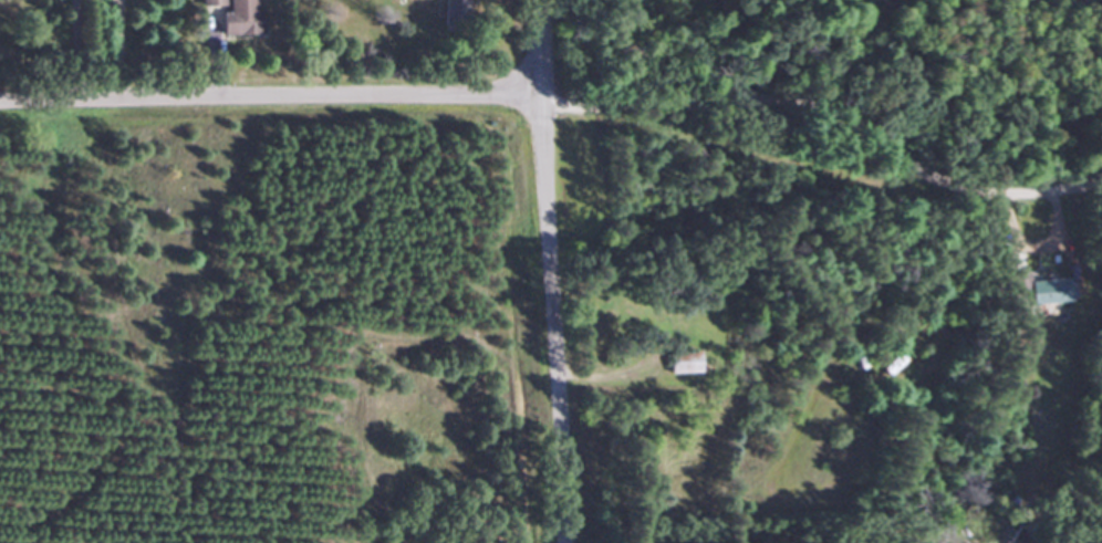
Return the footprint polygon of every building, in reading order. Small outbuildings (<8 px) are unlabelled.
[(199,6),(219,6),(220,36),(260,35),(259,10),(251,10),(250,0),(199,0),(199,6)] [(439,31),(463,32),(464,0),(440,0),(439,31)] [(1011,302),(1065,300),(1064,271),(1010,273),(1011,302)] [(666,373),(697,373),(697,354),(666,354),(666,373)]
